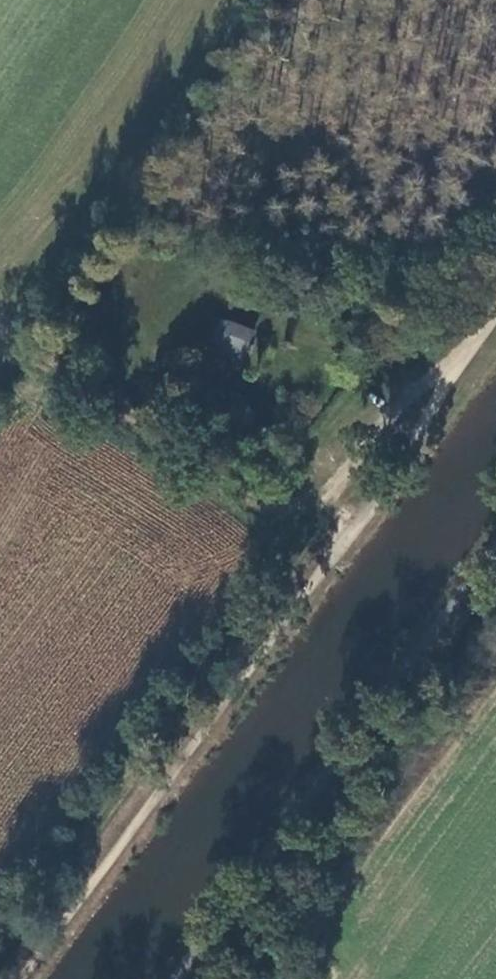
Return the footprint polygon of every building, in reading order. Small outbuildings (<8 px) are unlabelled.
[(225,336),(213,331),(205,351),(218,356),(222,348),(238,355),(248,331),(230,324),(225,336)]
